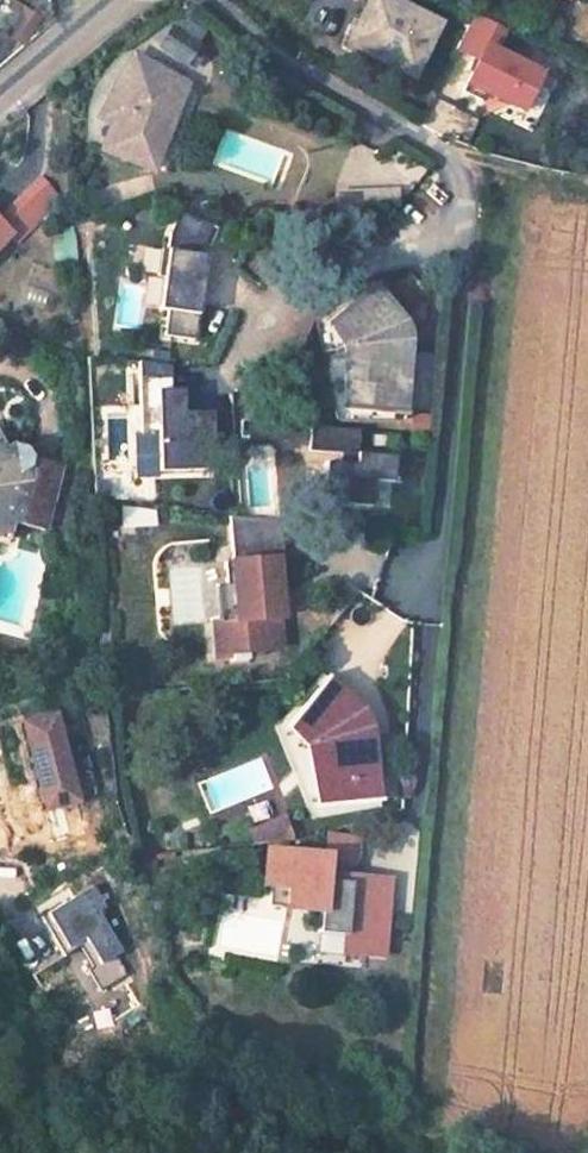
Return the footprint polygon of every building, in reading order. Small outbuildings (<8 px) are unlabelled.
[(358,19),(366,23),(354,48),(413,76),(439,24),(388,0),(366,0),(358,19)] [(0,18),(0,28),(21,43),(37,20),(11,3),(0,18)] [(520,116),(540,73),(498,54),(508,32),(473,16),(457,51),(477,60),(463,91),(520,116)] [(358,19),(345,44),(354,48),(366,23),(358,19)] [(160,45),(193,67),(205,50),(172,27),(160,45)] [(119,102),(111,120),(106,117),(96,150),(146,166),(162,118),(159,116),(165,108),(156,102),(166,87),(171,79),(134,54),(107,94),(119,102)] [(166,87),(156,102),(165,108),(175,93),(166,87)] [(119,102),(107,94),(106,93),(101,103),(100,115),(106,117),(111,120),(119,102)] [(9,189),(30,209),(49,191),(28,169),(9,189)] [(5,236),(30,209),(9,189),(0,198),(0,231),(5,236)] [(395,190),(370,191),(372,226),(396,202),(395,190)] [(370,191),(337,193),(339,227),(372,226),(370,191)] [(215,228),(176,212),(168,231),(158,307),(171,308),(168,332),(191,335),(202,259),(215,228)] [(347,353),(343,411),(403,415),(409,346),(409,343),(409,339),(408,336),(407,334),(406,330),(405,328),(403,324),(402,322),(373,287),(326,322),(347,353)] [(317,328),(334,411),(343,411),(347,353),(326,322),(317,328)] [(169,366),(139,366),(140,432),(155,432),(155,472),(209,471),(209,418),(180,418),(179,389),(169,390),(169,366)] [(358,427),(311,427),(311,448),(355,448),(354,469),(321,469),(321,515),(373,516),(373,488),(406,488),(406,456),(358,455),(358,427)] [(7,437),(1,441),(6,449),(13,445),(7,437)] [(8,541),(13,523),(44,530),(60,466),(30,457),(24,448),(13,445),(6,449),(1,441),(0,440),(0,539),(8,541)] [(280,524),(228,517),(232,562),(223,563),(225,586),(234,585),(236,621),(213,623),(215,659),(230,658),(230,662),(246,660),(245,657),(260,655),(259,649),(280,647),(278,617),(281,617),(280,600),(274,600),(273,590),(285,590),(280,524)] [(310,751),(316,810),(378,801),(366,725),(356,706),(323,681),(282,726),(310,751)] [(55,718),(20,725),(40,813),(74,806),(55,718)] [(274,733),(307,810),(316,810),(310,751),(282,726),(274,733)] [(79,826),(74,806),(40,813),(44,833),(79,826)] [(351,837),(326,835),(324,856),(322,881),(348,883),(348,878),(351,837)] [(324,856),(265,851),(262,884),(268,885),(267,907),(318,911),(317,934),(343,936),(342,953),(380,956),(387,881),(348,878),(348,883),(322,881),(324,856)]
